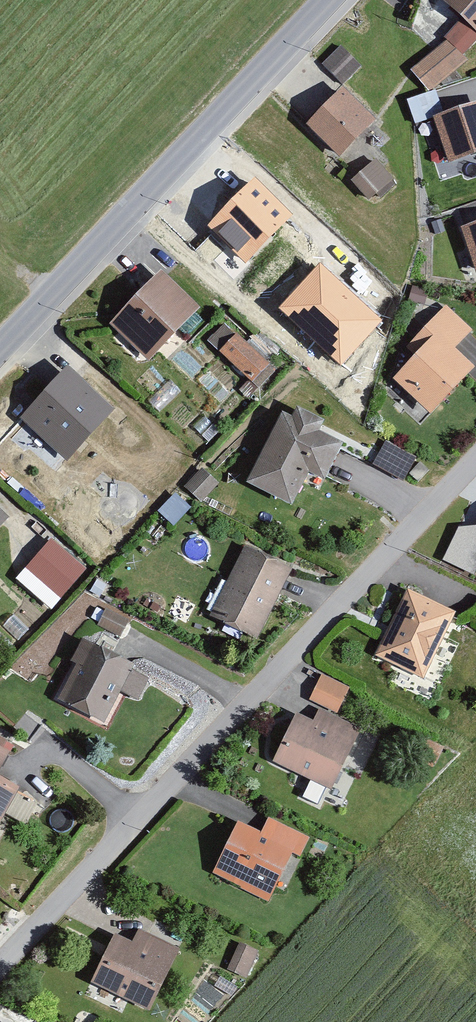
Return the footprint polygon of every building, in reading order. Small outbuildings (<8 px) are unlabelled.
[(469,28),(475,22),(475,0),(443,0),(469,28)] [(323,58),(342,80),(362,63),(342,41),(323,58)] [(327,82),(300,111),(332,140),(358,111),(327,82)] [(431,108),(443,149),(475,139),(475,96),(475,94),(431,108)] [(364,151),(345,167),(361,188),(381,171),(364,151)] [(202,219),(233,251),(276,208),(245,177),(202,219)] [(455,220),(466,256),(475,253),(475,213),(455,220)] [(317,263),(330,249),(311,231),(298,244),(317,263)] [(106,311),(138,342),(184,295),(152,264),(106,311)] [(387,369),(421,402),(464,359),(441,337),(458,320),(438,300),(416,323),(424,332),(387,369)] [(213,340),(241,367),(255,354),(227,326),(213,340)] [(19,404),(56,447),(99,409),(62,367),(19,404)] [(280,409),(248,470),(285,489),(317,428),(280,409)] [(370,453),(396,468),(406,451),(380,436),(370,453)] [(180,480),(193,489),(205,472),(192,463),(180,480)] [(167,486),(155,501),(169,512),(181,497),(167,486)] [(53,581),(72,559),(42,533),(22,555),(53,581)] [(212,609),(248,623),(274,558),(239,544),(212,609)] [(373,645),(415,663),(441,604),(400,586),(373,645)] [(123,629),(127,612),(103,606),(98,623),(123,629)] [(49,692),(92,712),(120,652),(78,632),(49,692)] [(306,689),(332,701),(341,682),(315,669),(306,689)] [(290,702),(273,751),(332,771),(348,722),(290,702)] [(234,814),(213,862),(265,884),(285,835),(234,814)] [(114,925),(98,972),(150,989),(166,942),(114,925)] [(238,940),(231,967),(251,972),(257,945),(238,940)]
